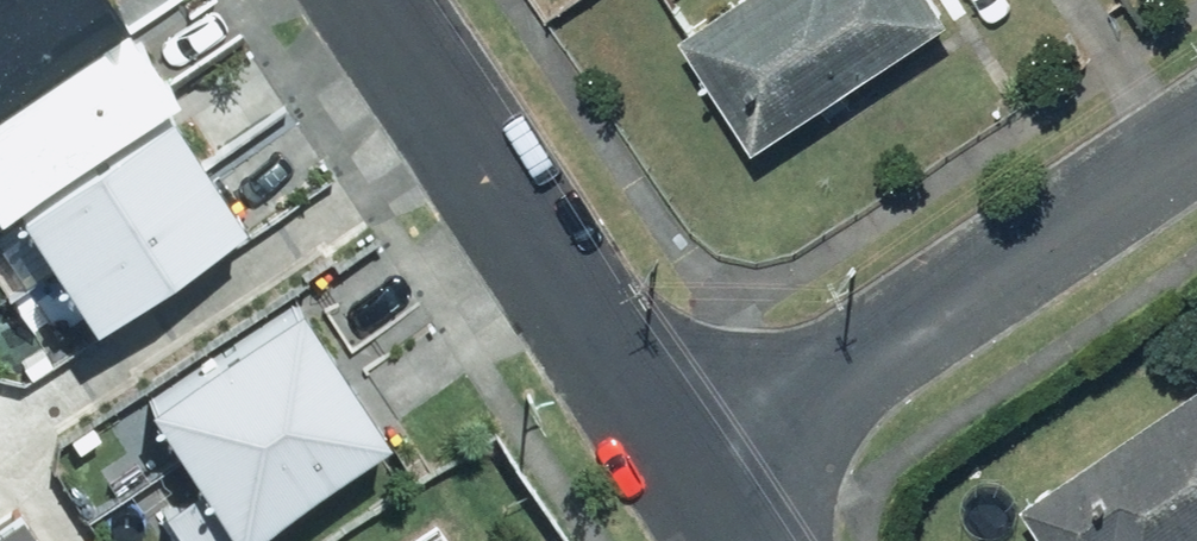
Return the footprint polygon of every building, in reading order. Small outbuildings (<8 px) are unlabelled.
[(139,15),(129,0),(24,0),(0,15),(0,103),(139,15)] [(24,0),(0,0),(0,15),(24,0)] [(692,32),(765,140),(959,11),(951,0),(740,0),(692,32)] [(179,78),(139,15),(0,103),(0,191),(179,78)] [(20,194),(52,244),(206,147),(174,97),(20,194)] [(241,203),(206,147),(52,244),(87,300),(241,203)] [(301,286),(155,384),(201,453),(347,355),(301,286)] [(387,413),(347,355),(201,453),(241,512),(387,413)] [(1032,499),(1061,540),(1196,540),(1196,388),(1032,499)] [(0,510),(0,540),(55,540),(23,494),(0,510)]
